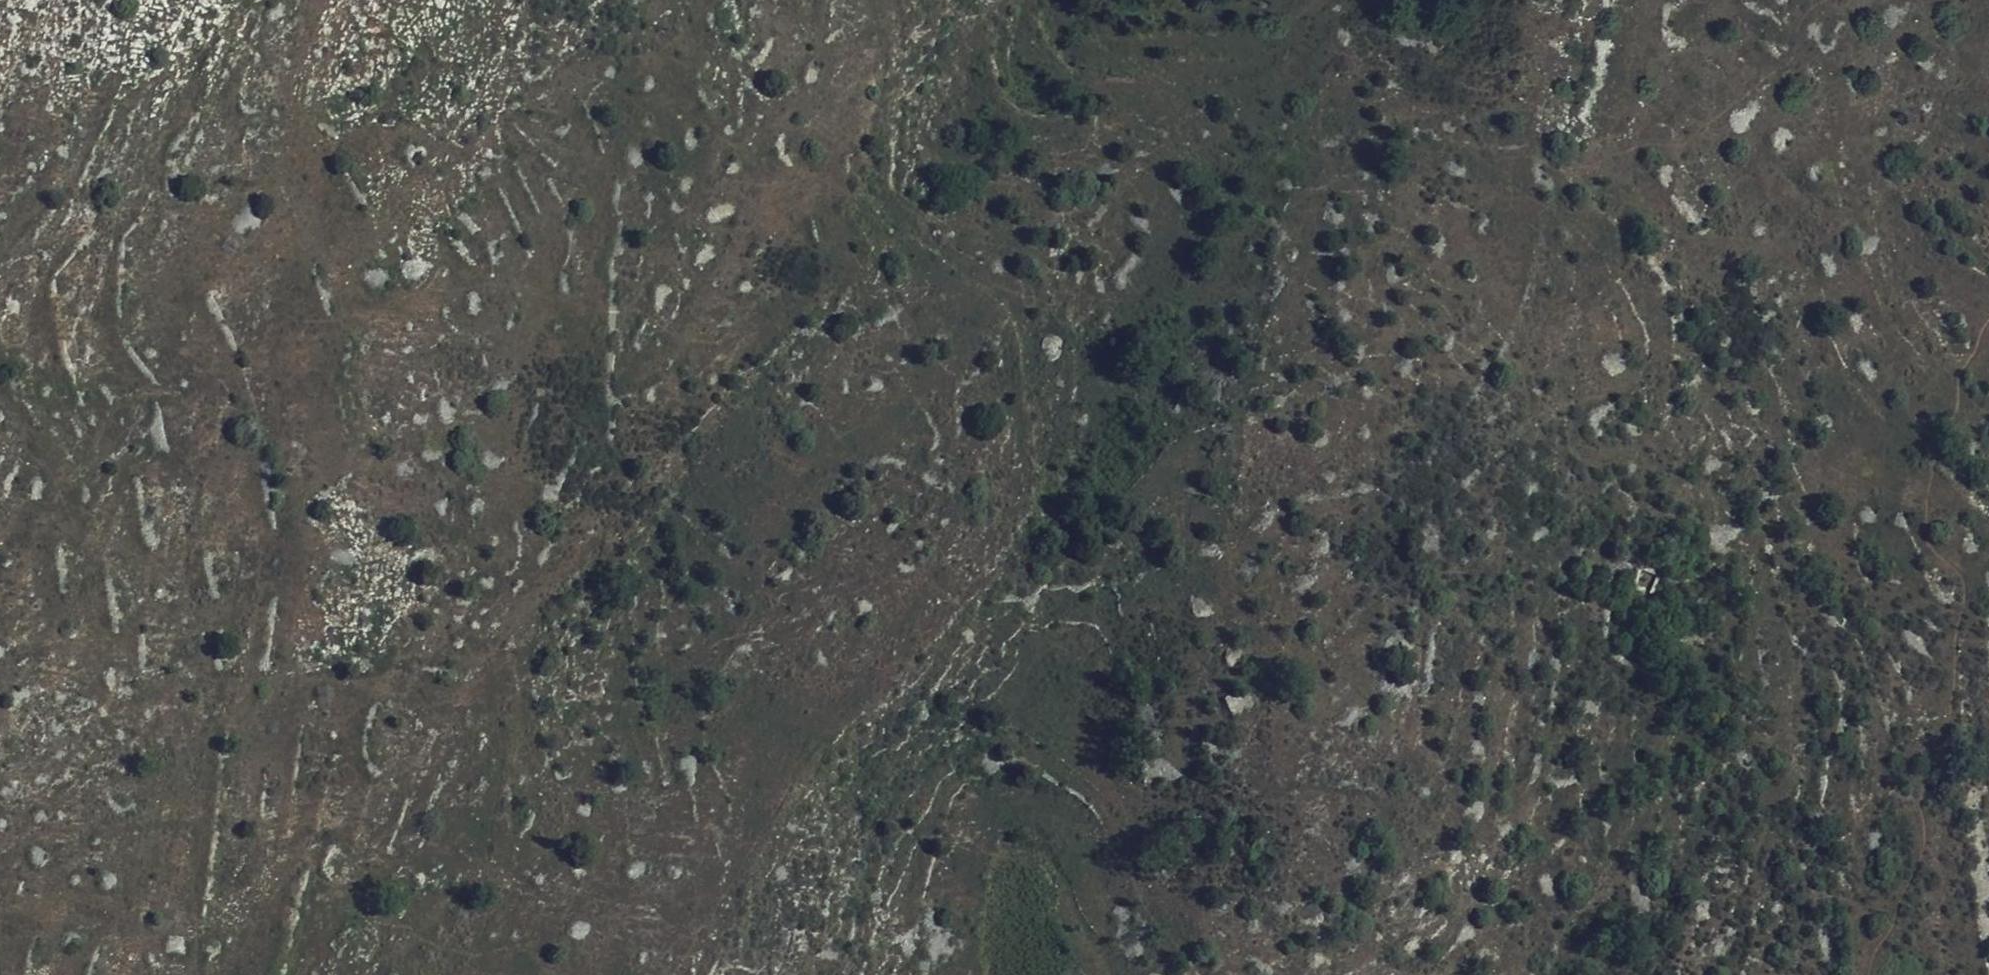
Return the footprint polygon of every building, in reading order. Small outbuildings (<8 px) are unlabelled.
[(1229,715),(1253,710),(1249,692),(1225,697),(1229,715)]
